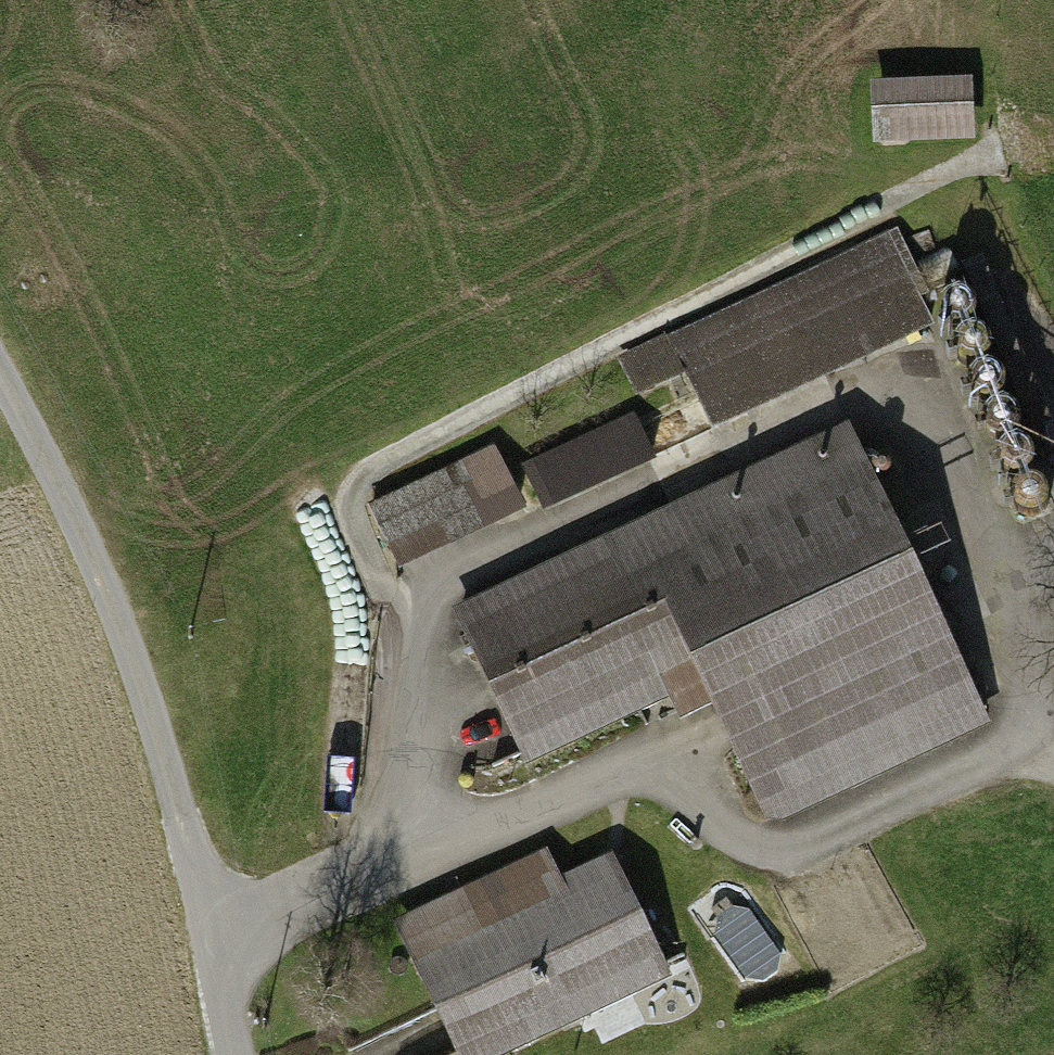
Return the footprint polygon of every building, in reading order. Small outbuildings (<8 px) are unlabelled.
[(976,76),(877,79),(879,141),(978,138),(976,76)] [(898,251),(626,370),(643,410),(698,386),(722,441),(942,344),(898,251)] [(982,317),(972,313),(960,315),(952,323),(949,334),(953,344),(962,351),(973,353),(984,347),(989,337),(989,326),(982,317)] [(999,357),(988,353),(977,355),(969,363),(966,374),(970,384),(979,391),(990,392),(1000,387),(1006,377),(1005,366),(999,357)] [(1012,396),(1003,392),(993,395),(986,402),(984,412),(987,421),(995,427),(1006,428),(1014,423),(1019,414),(1019,404),(1012,396)] [(528,456),(548,506),(664,460),(644,411),(528,456)] [(1028,430),(1018,427),(1008,429),(1001,436),(999,446),(1002,456),(1010,462),(1021,462),(1030,457),(1034,448),(1034,438),(1028,430)] [(852,430),(459,618),(533,771),(673,704),(686,732),(721,715),(781,840),(999,735),(852,430)] [(509,461),(378,520),(406,583),(537,524),(509,461)] [(1039,467),(1030,463),(1020,465),(1012,472),(1010,482),(1014,492),(1022,498),(1032,499),(1041,494),(1046,485),(1045,475),(1039,467)] [(1042,499),(1032,501),(1025,508),(1023,518),(1027,528),(1035,534),(1045,534),(1053,529),(1053,505),(1052,502),(1042,499)] [(393,918),(457,1054),(509,1054),(675,979),(615,851),(563,875),(550,846),(393,918)]
